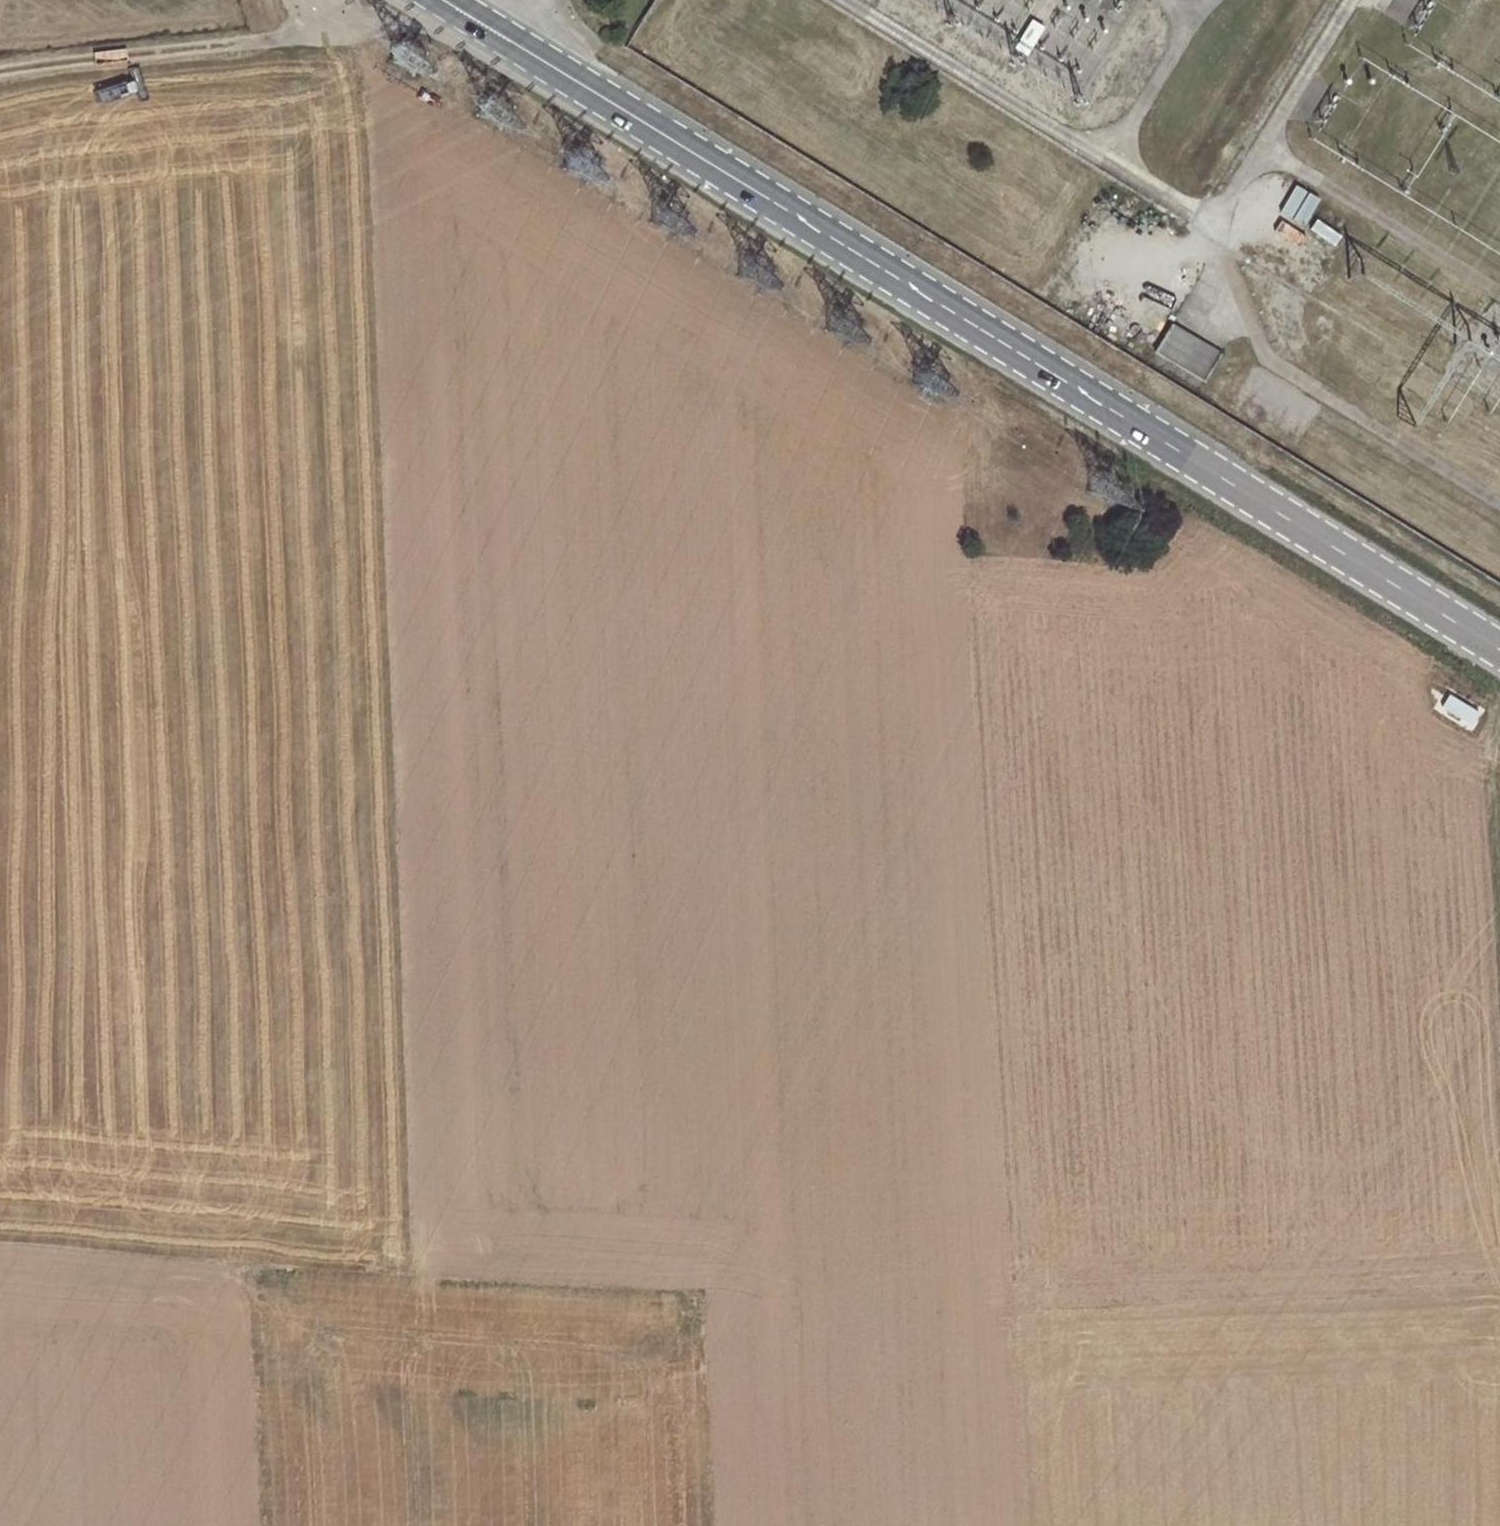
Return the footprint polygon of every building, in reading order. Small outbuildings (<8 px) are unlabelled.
[(1045,28),(1033,21),(1016,47),(1028,54),(1045,28)] [(1293,185),(1276,212),(1299,225),(1315,198),(1293,185)] [(1223,353),(1174,324),(1157,351),(1206,381),(1223,353)]
